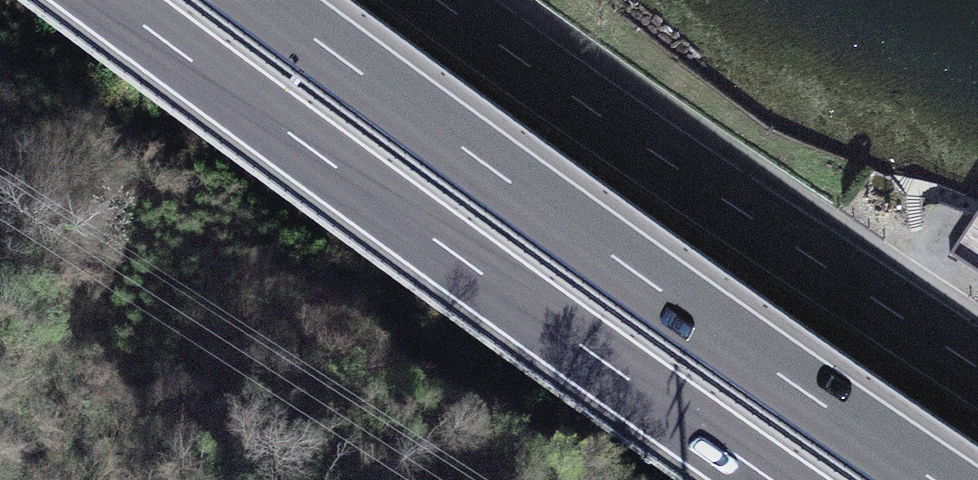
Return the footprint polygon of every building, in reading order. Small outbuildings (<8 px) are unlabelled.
[(952,257),(977,273),(977,217),(952,257)]
